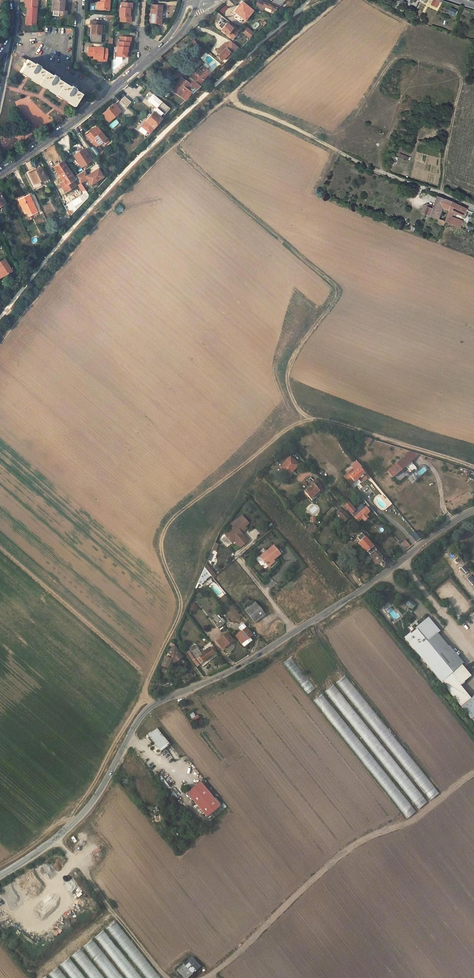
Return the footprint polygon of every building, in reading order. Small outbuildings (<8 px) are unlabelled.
[(25,8),(27,8),(26,17),(27,17),(26,25),(35,26),(37,0),(25,0),(25,8)] [(53,10),(58,10),(58,14),(67,15),(67,11),(65,11),(63,11),(63,0),(66,0),(53,0),(53,10)] [(109,0),(99,0),(99,1),(98,1),(97,9),(108,10),(109,0)] [(261,0),(258,0),(255,7),(263,10),(264,7),(277,13),(281,9),(261,0)] [(252,11),(242,2),(238,6),(240,7),(235,12),(244,20),(252,11)] [(117,8),(117,18),(118,18),(118,22),(129,23),(130,18),(128,18),(128,13),(128,8),(130,9),(131,4),(120,3),(120,8),(117,8)] [(424,12),(426,5),(420,3),(418,9),(424,12)] [(155,14),(154,24),(163,25),(165,6),(153,5),(152,14),(155,14)] [(92,25),(91,35),(101,36),(101,26),(101,22),(90,21),(90,25),(92,25)] [(234,26),(233,28),(226,23),(221,29),(227,34),(228,34),(233,38),(240,31),(234,26)] [(125,49),(126,43),(127,43),(127,38),(119,37),(119,42),(114,42),(113,54),(117,54),(117,57),(124,57),(124,49),(125,49)] [(219,54),(215,58),(220,62),(223,58),(225,60),(231,54),(233,56),(240,49),(231,41),(227,45),(225,43),(217,52),(219,54)] [(91,59),(96,59),(101,60),(101,58),(105,58),(106,50),(101,50),(101,49),(92,48),(92,49),(87,49),(87,56),(91,57),(91,59)] [(20,71),(25,62),(20,58),(14,67),(20,71)] [(38,82),(44,71),(26,60),(25,62),(20,71),(38,82)] [(202,79),(206,76),(209,73),(203,66),(193,75),(190,79),(198,85),(200,86),(201,85),(200,84),(204,80),(202,79)] [(56,93),(62,82),(44,71),(38,82),(56,93)] [(187,97),(190,94),(187,91),(191,86),(194,89),(196,90),(200,86),(198,85),(190,79),(189,80),(187,83),(181,78),(176,85),(179,87),(174,93),(183,101),(187,97)] [(80,93),(62,82),(56,93),(74,104),(80,93)] [(157,108),(145,122),(152,128),(170,108),(153,94),(148,100),(157,108)] [(128,107),(132,102),(125,96),(121,101),(128,107)] [(118,102),(103,114),(109,122),(125,108),(122,105),(121,106),(118,102)] [(152,128),(145,122),(138,129),(144,134),(147,131),(148,132),(152,128)] [(10,147),(35,134),(30,125),(5,138),(10,147)] [(97,127),(86,135),(95,147),(106,139),(97,127)] [(84,149),(74,156),(81,167),(91,161),(84,149)] [(54,167),(59,176),(63,181),(60,183),(66,193),(77,186),(73,181),(75,179),(69,170),(63,161),(54,167)] [(40,182),(47,178),(41,168),(37,170),(36,168),(25,173),(33,190),(41,185),(40,182)] [(92,185),(104,177),(99,169),(88,176),(85,171),(78,176),(82,183),(88,179),(92,185)] [(81,182),(78,185),(82,192),(86,189),(81,182)] [(29,196),(19,200),(25,213),(28,212),(29,216),(38,212),(34,202),(31,203),(29,196)] [(439,197),(434,210),(429,208),(426,215),(439,220),(440,220),(444,209),(450,211),(454,203),(439,197)] [(468,209),(454,203),(450,211),(453,213),(465,217),(468,209)] [(453,213),(450,211),(446,222),(461,228),(463,222),(455,219),(455,218),(452,217),(453,213)] [(68,213),(52,231),(54,236),(67,221),(71,217),(68,213)] [(14,273),(7,260),(3,262),(2,261),(0,263),(0,267),(1,269),(0,270),(0,276),(3,274),(5,277),(14,273)] [(361,436),(360,437),(366,444),(370,438),(361,436)] [(290,456),(280,468),(288,475),(298,464),(290,456)] [(405,457),(389,471),(394,476),(410,462),(405,457)] [(359,464),(344,477),(350,484),(365,472),(359,464)] [(428,470),(423,465),(411,475),(416,480),(428,470)] [(304,491),(310,498),(318,491),(317,490),(321,486),(315,479),(304,491)] [(404,479),(396,490),(399,493),(408,482),(404,479)] [(317,490),(318,491),(310,498),(312,501),(324,490),(321,486),(317,490)] [(350,514),(355,510),(348,502),(344,506),(350,514)] [(358,522),(362,519),(364,521),(367,518),(365,515),(369,512),(365,508),(358,514),(354,518),(358,522)] [(343,512),(338,516),(344,522),(349,518),(343,512)] [(240,518),(241,520),(235,525),(236,527),(227,534),(232,541),(236,537),(237,538),(236,539),(241,546),(249,540),(242,531),(247,527),(245,525),(249,522),(243,515),(240,518)] [(380,515),(378,517),(384,524),(386,522),(380,515)] [(317,529),(314,525),(308,530),(311,534),(317,529)] [(416,542),(421,538),(414,531),(410,535),(416,542)] [(361,533),(356,537),(359,541),(357,542),(365,552),(366,551),(369,554),(375,549),(361,533)] [(406,550),(410,547),(404,541),(401,543),(406,550)] [(396,547),(401,554),(406,550),(401,543),(396,547)] [(281,553),(275,545),(262,556),(269,566),(273,562),(272,561),(274,559),(281,553)] [(375,549),(369,554),(366,556),(370,561),(373,558),(377,563),(379,562),(384,568),(388,564),(375,549)] [(453,573),(473,598),(473,581),(462,566),(453,573)] [(201,583),(211,575),(209,572),(205,567),(199,580),(201,583)] [(410,598),(405,603),(412,609),(417,604),(410,598)] [(248,599),(243,603),(245,607),(251,602),(248,599)] [(255,601),(245,609),(256,623),(266,614),(255,601)] [(215,614),(213,616),(218,623),(216,625),(218,628),(224,624),(215,614)] [(412,638),(407,642),(418,654),(424,649),(421,646),(426,641),(430,646),(436,641),(430,634),(437,629),(431,622),(418,632),(419,634),(413,639),(412,638)] [(246,628),(237,636),(244,645),(251,639),(249,637),(252,635),(246,628)] [(442,636),(437,629),(430,634),(436,641),(440,638),(442,636)] [(227,633),(218,641),(223,648),(233,640),(227,633)] [(451,652),(440,638),(436,641),(430,646),(441,659),(455,677),(465,669),(451,652)] [(473,723),(473,703),(463,689),(473,680),(465,669),(455,677),(441,659),(430,646),(426,641),(421,646),(424,649),(418,654),(430,669),(473,723)] [(174,663),(183,656),(175,645),(167,653),(170,655),(169,658),(165,656),(161,665),(167,667),(169,663),(171,663),(171,662),(174,663)] [(191,650),(188,652),(198,666),(214,653),(210,647),(202,654),(203,655),(200,657),(200,656),(197,659),(193,652),(191,650)] [(193,652),(197,659),(200,656),(200,657),(203,655),(202,654),(198,649),(193,652)] [(291,658),(284,664),(308,694),(315,688),(291,658)] [(345,676),(336,683),(429,800),(439,793),(345,676)] [(415,678),(411,682),(423,697),(427,693),(415,678)] [(334,685),(325,692),(418,809),(427,802),(334,685)] [(322,694),(313,701),(407,818),(416,811),(322,694)] [(188,715),(198,726),(203,722),(193,711),(188,715)] [(170,744),(157,728),(148,735),(161,751),(170,744)] [(166,790),(170,787),(161,776),(158,779),(166,790)] [(219,806),(200,782),(187,792),(196,804),(206,817),(219,806)] [(106,928),(146,977),(161,977),(115,921),(106,928)] [(95,938),(127,977),(142,977),(104,930),(95,938)] [(83,947),(108,977),(123,977),(92,939),(83,947)] [(72,956),(90,977),(105,977),(81,949),(72,956)] [(185,955),(172,967),(181,976),(194,965),(185,955)] [(60,965),(71,977),(86,977),(69,958),(60,965)] [(49,974),(52,977),(67,977),(58,967),(49,974)]
